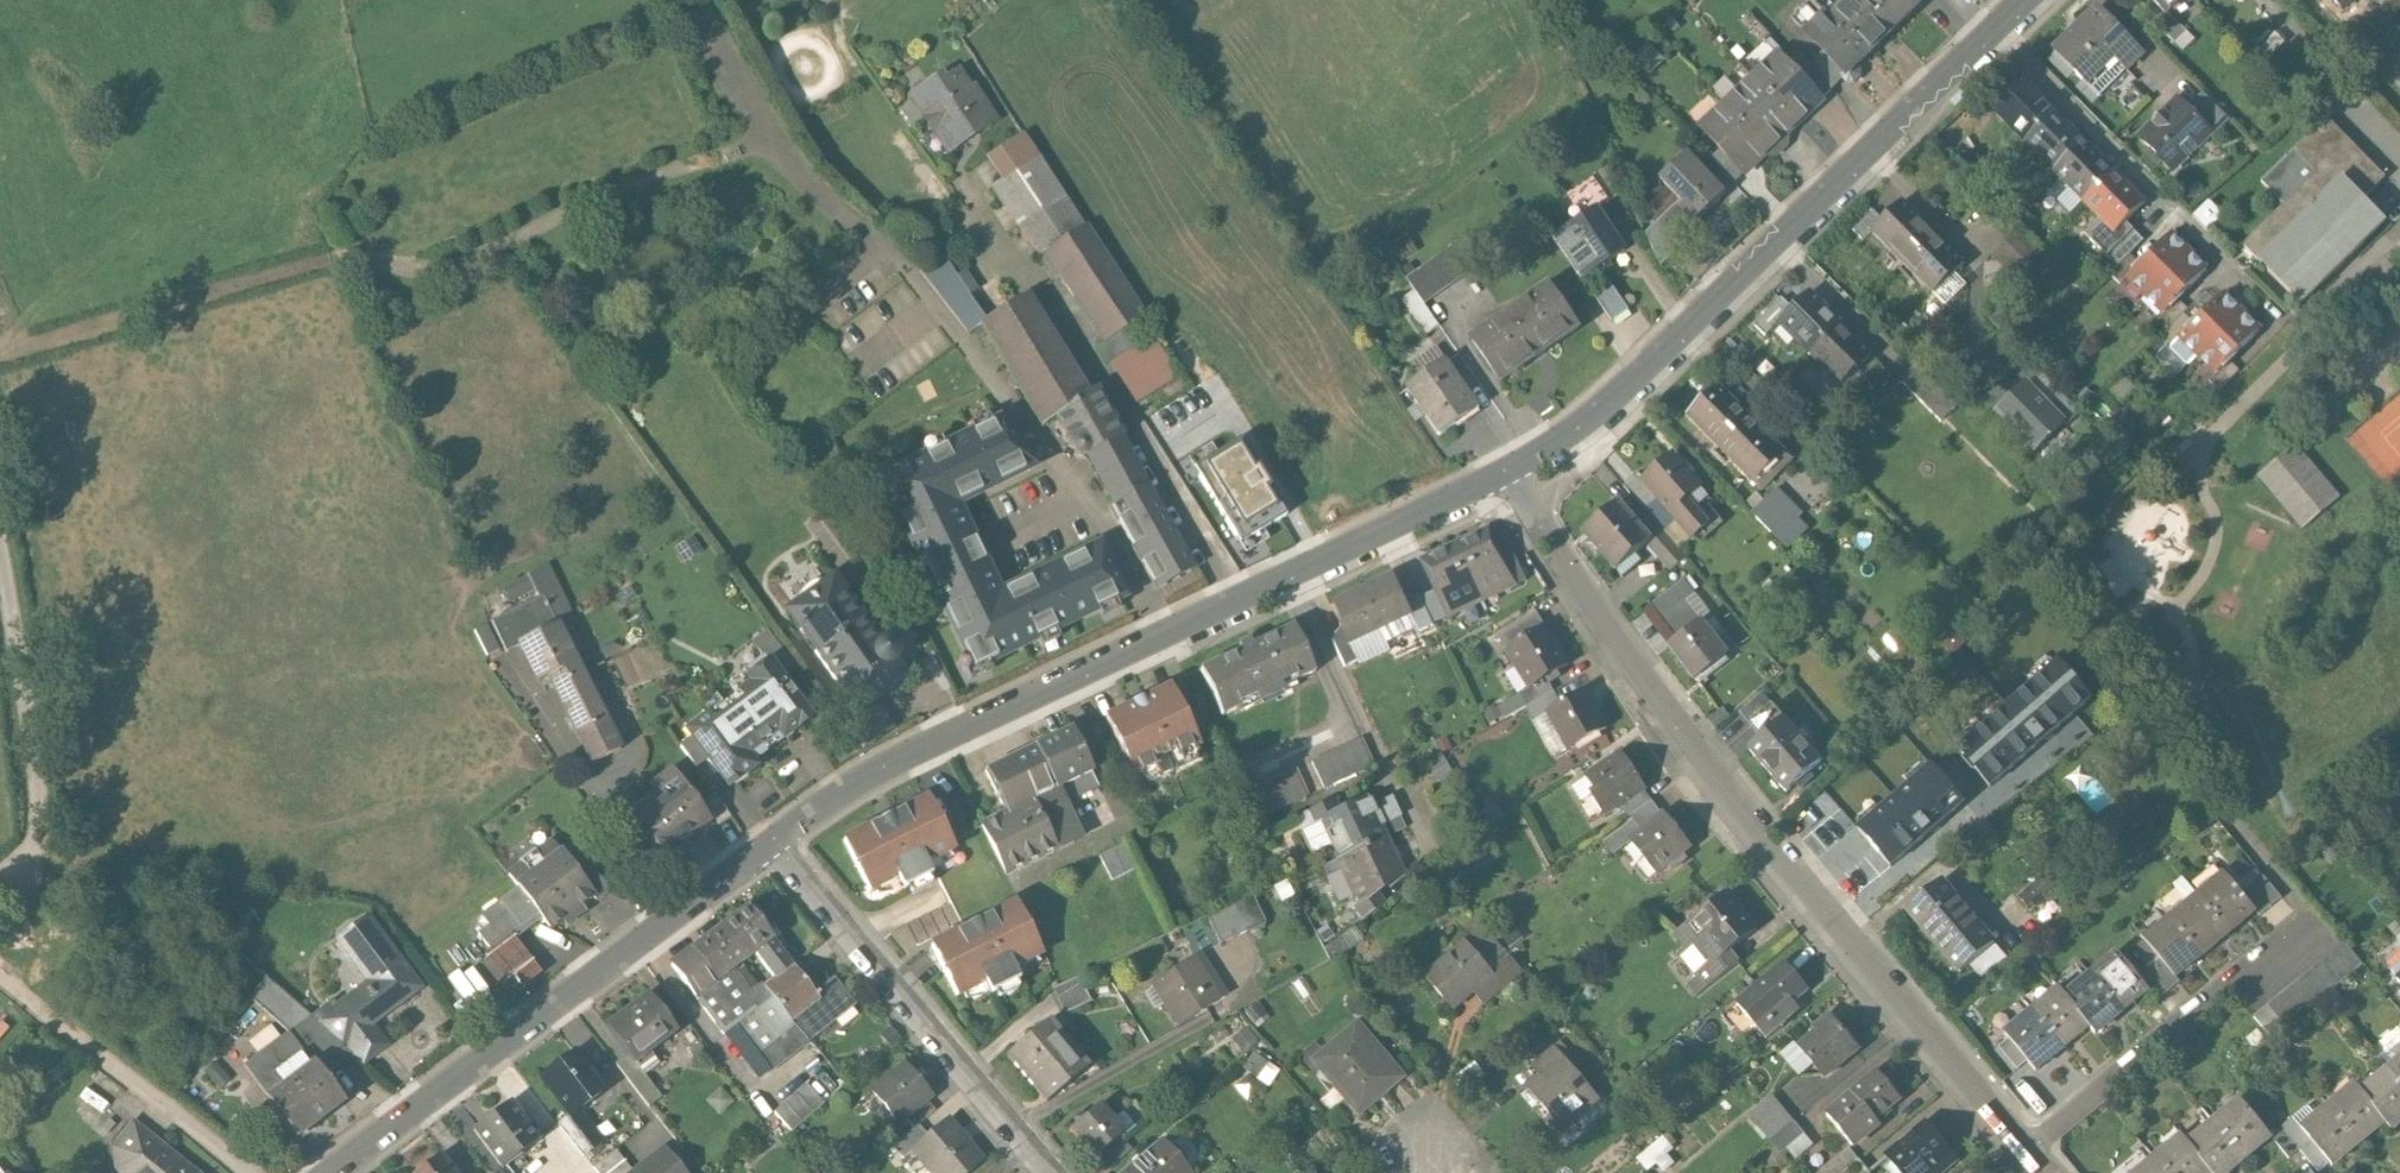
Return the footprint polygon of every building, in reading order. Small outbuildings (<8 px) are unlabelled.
[(1860,0),(1851,0),(1832,19),(1831,19),(1868,56),(1880,45),(1878,43),(1889,32),(1891,34),(1892,32),(1860,0)] [(1919,0),(1860,0),(1892,32),(1922,3),(1919,0)] [(2164,13),(2165,14),(2166,13),(2180,0),(2151,0),(2164,13)] [(2343,10),(2353,0),(2333,0),(2343,10)] [(2143,55),(2098,9),(2054,52),(2100,98),(2143,55)] [(2186,33),(2166,13),(2165,14),(2164,13),(2153,24),(2174,45),(2186,33)] [(1868,56),(1831,19),(1832,19),(1827,14),(1806,34),(1824,52),(1825,51),(1840,67),(1840,68),(1841,69),(1841,76),(1843,78),(1843,79),(1848,84),(1854,83),(1861,77),(1861,71),(1857,67),(1868,56)] [(1840,67),(1825,51),(1824,52),(1814,62),(1833,90),(1843,79),(1843,78),(1841,76),(1841,69),(1840,68),(1840,67)] [(1798,77),(1778,56),(1752,80),(1797,125),(1823,101),(1822,100),(1798,77)] [(1833,90),(1814,62),(1798,77),(1822,100),(1833,90)] [(943,84),(940,80),(918,95),(931,115),(927,117),(938,133),(942,130),(953,146),(992,120),(981,104),(986,101),(976,86),(971,89),(961,73),(943,84)] [(1797,125),(1752,80),(1726,106),(1771,151),(1776,156),(1787,146),(1782,140),(1797,125)] [(2025,81),(1994,112),(2025,143),(2056,112),(2025,81)] [(2231,121),(2204,94),(2194,104),(2212,123),(2204,131),(2209,136),(2212,139),(2231,121)] [(2179,102),(2165,115),(2160,118),(2156,121),(2154,126),(2140,139),(2172,172),(2185,159),(2187,161),(2200,149),(2197,147),(2209,136),(2204,131),(2212,123),(2194,104),(2187,110),(2179,102)] [(1771,151),(1726,106),(1700,130),(1721,151),(1744,175),(1745,175),(1771,151)] [(2086,142),(2056,112),(2025,143),(2055,173),(2086,142)] [(2327,119),(2261,183),(2284,205),(2243,246),(2258,262),(2302,306),(2385,223),(2363,200),(2385,178),(2327,119)] [(1023,132),(986,157),(1003,181),(1039,157),(1023,132)] [(1967,138),(1950,154),(1959,163),(1976,146),(1967,138)] [(2086,142),(2055,173),(2084,203),(2115,172),(2086,142)] [(1744,175),(1721,151),(1711,161),(1734,184),(1744,175)] [(1723,194),(1685,156),(1660,181),(1683,204),(1679,208),(1691,220),(1694,223),(1723,194)] [(1003,181),(993,188),(1018,227),(1065,195),(1039,157),(1003,181)] [(2147,203),(2115,172),(2084,203),(2116,234),(2147,203)] [(1589,176),(1559,198),(1575,220),(1591,208),(1594,212),(1608,202),(1589,176)] [(1145,319),(1065,195),(1018,227),(1053,282),(1061,278),(1105,344),(1098,349),(1109,364),(1111,363),(1142,343),(1132,327),(1145,319)] [(1934,233),(1902,202),(1883,221),(1872,232),(1903,264),(1934,233)] [(2208,202),(2193,218),(2208,233),(2223,218),(2208,202)] [(1575,220),(1551,237),(1582,280),(1623,251),(1594,212),(1591,208),(1575,220)] [(1691,220),(1679,208),(1660,227),(1672,239),(1691,220)] [(1873,211),(1853,230),(1864,241),(1872,232),(1883,221),(1873,211)] [(1672,239),(1660,227),(1644,243),(1659,269),(1680,248),(1672,239)] [(1934,233),(1903,264),(1934,295),(1964,264),(1934,233)] [(2046,264),(2016,234),(1996,254),(2026,284),(2046,264)] [(2140,265),(2127,278),(2146,296),(2188,253),(2170,235),(2140,265)] [(1457,246),(1407,281),(1415,293),(1423,303),(1473,269),(1457,246)] [(963,286),(941,253),(917,269),(970,335),(982,327),(980,325),(983,323),(962,287),(963,286)] [(2188,253),(2146,296),(2164,314),(2178,300),(2207,271),(2188,253)] [(2130,255),(2110,275),(2120,285),(2127,278),(2140,265),(2130,255)] [(1610,284),(1595,295),(1593,296),(1612,323),(1613,322),(1611,319),(1627,308),(1610,284)] [(1550,289),(1530,303),(1528,300),(1492,326),(1494,329),(1474,343),(1501,382),(1578,327),(1550,289)] [(1423,303),(1415,293),(1402,302),(1426,337),(1439,327),(1423,303)] [(1841,325),(1810,294),(1780,325),(1811,356),(1841,325)] [(2192,326),(2180,338),(2198,355),(2198,356),(2241,313),(2223,295),(2192,326)] [(1089,396),(1027,296),(983,323),(980,325),(982,327),(1042,425),(1055,417),(1089,396)] [(2241,313),(2198,356),(2217,374),(2229,362),(2260,332),(2241,313)] [(2168,330),(2162,336),(2172,346),(2180,338),(2192,326),(2182,316),(2168,330)] [(1872,356),(1841,325),(1811,356),(1842,387),(1872,356)] [(1180,374),(1154,334),(1142,343),(1111,363),(1138,403),(1180,374)] [(2198,355),(2180,338),(2172,346),(2171,347),(2170,350),(2185,365),(2188,365),(2198,355)] [(1444,358),(1407,383),(1442,434),(1479,409),(1444,358)] [(2217,374),(2209,382),(2219,392),(2239,372),(2229,362),(2217,374)] [(1956,408),(1915,367),(1900,382),(1941,423),(1956,408)] [(1208,427),(1229,417),(1213,383),(1192,392),(1208,427)] [(1719,385),(1688,415),(1720,447),(1750,417),(1719,385)] [(2063,423),(2026,385),(1997,413),(2035,451),(2063,423)] [(1089,396),(1055,417),(1076,454),(1079,456),(1083,456),(1088,454),(1119,436),(1097,392),(1089,396)] [(2332,400),(2319,396),(2314,409),(2327,414),(2332,400)] [(1794,460),(1750,417),(1720,447),(1764,490),(1794,460)] [(1124,597),(1100,546),(1001,594),(958,506),(1035,468),(1000,420),(881,479),(974,672),(1124,597)] [(1177,540),(1119,436),(1088,454),(1114,505),(1111,507),(1139,561),(1177,540)] [(1240,441),(1193,469),(1240,545),(1286,516),(1240,441)] [(2295,447),(2259,478),(2302,530),(2320,515),(2299,490),(2318,474),(2295,447)] [(1701,488),(1674,456),(1646,480),(1645,481),(1659,498),(1677,518),(1694,539),(1699,535),(1703,540),(1710,534),(1706,529),(1716,520),(1703,506),(1694,513),(1684,502),(1701,488)] [(1646,480),(1640,473),(1625,486),(1634,497),(1645,510),(1659,498),(1645,481),(1646,480)] [(1778,489),(1752,514),(1777,540),(1803,514),(1778,489)] [(1645,510),(1634,497),(1623,506),(1653,540),(1647,544),(1671,571),(1686,558),(1645,510)] [(1620,503),(1585,534),(1591,541),(1603,554),(1617,571),(1647,544),(1653,540),(1623,506),(1620,503)] [(1487,534),(1457,548),(1477,591),(1506,578),(1507,577),(1500,561),(1487,534)] [(1177,540),(1139,561),(1155,590),(1192,569),(1177,540)] [(1603,554),(1591,541),(1586,545),(1598,559),(1603,554)] [(1457,548),(1426,563),(1439,590),(1446,606),(1448,605),(1477,591),(1457,548)] [(1527,581),(1514,555),(1500,561),(1507,577),(1506,578),(1511,589),(1527,581)] [(546,566),(529,574),(541,599),(558,590),(546,566)] [(1396,577),(1363,593),(1381,632),(1413,617),(1414,617),(1409,605),(1396,577)] [(879,645),(834,580),(787,613),(789,615),(792,612),(802,626),(800,628),(802,631),(805,629),(819,649),(815,652),(855,708),(859,714),(874,703),(905,681),(895,666),(898,662),(900,656),(898,651),(896,647),(892,645),(888,643),(884,643),(879,645)] [(1694,594),(1684,581),(1673,590),(1681,601),(1683,599),(1684,601),(1694,594)] [(541,599),(491,623),(507,654),(518,649),(524,646),(557,629),(560,634),(577,626),(558,590),(541,599)] [(1439,590),(1421,599),(1433,625),(1453,615),(1448,605),(1446,606),(1439,590)] [(1681,601),(1673,590),(1650,608),(1659,619),(1681,601)] [(1363,593),(1331,608),(1344,636),(1349,647),(1351,646),(1381,632),(1363,593)] [(1433,625),(1421,599),(1409,605),(1414,617),(1413,617),(1420,634),(1434,627),(1433,625)] [(1681,601),(1659,619),(1677,642),(1701,623),(1684,601),(1683,599),(1681,601)] [(1537,613),(1499,636),(1507,649),(1545,627),(1537,613)] [(1677,642),(1669,648),(1696,682),(1728,657),(1701,623),(1677,642)] [(487,626),(474,632),(487,658),(500,651),(487,626)] [(1292,626),(1252,645),(1249,639),(1237,644),(1240,650),(1201,669),(1222,717),(1240,709),(1241,712),(1299,685),(1297,682),(1315,673),(1292,626)] [(1545,627),(1507,649),(1529,689),(1547,679),(1568,667),(1548,633),(1548,632),(1545,627)] [(557,629),(524,646),(518,649),(536,689),(550,682),(554,689),(582,675),(560,634),(557,629)] [(795,670),(769,636),(755,646),(764,658),(765,657),(769,664),(782,680),(795,670)] [(1349,647),(1344,636),(1331,642),(1344,669),(1359,662),(1351,646),(1349,647)] [(764,658),(743,674),(747,680),(769,664),(765,657),(764,658)] [(2058,663),(1958,750),(1990,787),(2090,700),(2058,663)] [(769,664),(747,680),(751,685),(726,705),(763,755),(811,719),(782,680),(769,664)] [(606,723),(582,675),(554,689),(578,737),(606,723)] [(1529,689),(1500,706),(1507,720),(1528,708),(1554,693),(1547,679),(1529,689)] [(1171,688),(1143,702),(1144,704),(1135,708),(1134,706),(1106,720),(1135,779),(1157,768),(1154,762),(1174,752),(1177,758),(1199,747),(1171,688)] [(1561,705),(1548,712),(1549,715),(1569,750),(1604,731),(1606,729),(1585,691),(1561,705)] [(1554,693),(1528,708),(1536,722),(1549,715),(1548,712),(1561,705),(1554,693)] [(1762,695),(1741,714),(1752,726),(1773,707),(1762,695)] [(763,755),(726,705),(688,733),(692,739),(708,760),(729,788),(755,768),(751,763),(763,755)] [(1773,707),(1752,726),(1763,739),(1785,720),(1773,707)] [(1763,739),(1749,752),(1788,795),(1824,763),(1785,720),(1763,739)] [(606,723),(578,737),(592,766),(620,752),(606,723)] [(1070,729),(985,772),(1007,815),(1092,772),(1070,729)] [(708,760),(692,739),(680,747),(696,769),(708,760)] [(1361,741),(1311,764),(1323,790),(1373,766),(1361,741)] [(1623,755),(1587,778),(1598,795),(1593,798),(1604,814),(1605,817),(1621,806),(1644,791),(1647,789),(1623,755)] [(1964,803),(1931,766),(1858,830),(1891,867),(1964,803)] [(1296,771),(1245,794),(1258,819),(1308,796),(1296,771)] [(1007,815),(982,828),(1007,877),(1074,843),(1064,824),(1072,820),(1065,806),(1100,788),(1092,772),(1007,815)] [(711,822),(672,773),(652,789),(663,802),(639,821),(636,823),(646,836),(664,859),(711,822)] [(1644,791),(1621,806),(1629,818),(1630,817),(1652,803),(1644,791)] [(732,819),(715,795),(703,804),(720,827),(732,819)] [(929,800),(844,842),(856,864),(855,868),(858,870),(870,892),(891,881),(890,879),(897,875),(904,890),(932,876),(924,862),(929,859),(932,858),(933,860),(954,850),(943,827),(944,824),(940,822),(929,800)] [(1333,801),(1308,813),(1315,827),(1321,824),(1321,823),(1339,814),(1333,801)] [(1339,814),(1321,823),(1321,824),(1338,861),(1385,840),(1368,801),(1339,814)] [(1652,803),(1630,817),(1640,833),(1661,816),(1652,803)] [(631,848),(646,836),(636,823),(639,821),(629,808),(617,818),(631,848)] [(1640,833),(1629,843),(1656,876),(1666,868),(1680,856),(1690,848),(1663,815),(1661,816),(1640,833)] [(1385,840),(1338,861),(1358,905),(1359,906),(1376,893),(1401,874),(1385,840)] [(579,878),(558,850),(552,843),(537,854),(535,851),(520,862),(522,865),(509,875),(518,889),(539,916),(550,930),(566,918),(564,916),(575,908),(576,910),(593,897),(579,878)] [(1124,845),(1099,858),(1112,882),(1137,869),(1124,845)] [(1680,856),(1666,868),(1670,872),(1684,860),(1680,856)] [(2067,857),(2018,897),(2029,911),(2078,870),(2067,857)] [(608,892),(590,869),(579,878),(593,897),(596,901),(608,892)] [(2226,875),(2198,898),(2229,935),(2256,912),(2242,895),(2226,875)] [(2282,899),(2264,877),(2253,886),(2271,908),(2282,899)] [(1994,944),(1940,881),(1907,910),(1961,973),(1994,944)] [(2271,908),(2253,886),(2242,895),(2256,912),(2260,917),(2271,908)] [(539,916),(518,889),(500,903),(508,913),(524,934),(541,921),(537,917),(539,916)] [(1385,906),(1376,893),(1359,906),(1358,905),(1353,910),(1362,923),(1385,906)] [(1726,895),(1692,924),(1703,936),(1721,959),(1755,930),(1726,895)] [(2229,935),(2198,898),(2172,919),(2203,956),(2228,936),(2229,935)] [(1234,903),(1206,917),(1219,945),(1248,932),(1234,903)] [(1016,905),(932,947),(943,970),(942,973),(946,975),(957,997),(978,987),(977,984),(984,981),(992,995),(1019,981),(1011,967),(1019,963),(1020,966),(1041,955),(1030,933),(1031,929),(1027,927),(1016,905)] [(773,942),(748,909),(720,930),(745,963),(761,952),(773,942)] [(524,934),(508,913),(478,936),(494,957),(524,934)] [(2203,956),(2172,919),(2145,942),(2160,961),(2175,979),(2203,956)] [(398,964),(382,943),(384,941),(369,921),(342,941),(357,962),(360,959),(376,981),(335,1011),(349,1029),(356,1038),(372,1026),(421,990),(400,963),(398,964)] [(1703,936),(1692,924),(1676,937),(1687,950),(1697,941),(1703,936)] [(720,930),(671,966),(695,1000),(745,963),(720,930)] [(761,952),(780,978),(793,968),(773,942),(761,952)] [(1492,974),(1466,944),(1424,979),(1449,1008),(1470,990),(1474,995),(1495,977),(1492,974)] [(2362,966),(2344,944),(2333,953),(2352,975),(2362,966)] [(2352,975),(2333,953),(2322,962),(2341,984),(2352,975)] [(1203,976),(1192,958),(1152,984),(1180,1027),(1219,1002),(1212,990),(1218,987),(1209,972),(1203,976)] [(2139,978),(2122,958),(2107,971),(2102,965),(2090,975),(2122,1012),(2149,990),(2139,978)] [(1510,959),(1492,974),(1495,977),(1505,990),(1523,975),(1510,959)] [(2175,979),(2160,961),(2150,969),(2168,992),(2179,983),(2175,979)] [(2341,984),(2322,962),(2311,971),(2330,993),(2341,984)] [(745,963),(695,1000),(723,1037),(734,1029),(755,1013),(777,1042),(794,1028),(778,1007),(765,990),(745,963)] [(1783,964),(1736,1004),(1766,1040),(1787,1022),(1780,1014),(1807,991),(1783,964)] [(815,996),(793,968),(780,978),(765,990),(778,1007),(794,1028),(808,1044),(854,1007),(834,981),(815,996)] [(2168,992),(2150,969),(2139,978),(2149,990),(2157,1001),(2168,992)] [(2330,993),(2311,971),(2300,980),(2319,1002),(2330,993)] [(2122,1012),(2090,975),(2078,985),(2082,991),(2069,1002),(2089,1027),(2095,1034),(2122,1012)] [(1079,977),(1052,990),(1064,1016),(1091,1002),(1079,977)] [(1495,977),(1474,995),(1484,1008),(1505,990),(1495,977)] [(335,1039),(267,979),(250,1001),(287,1033),(311,1064),(313,1062),(326,1080),(356,1058),(335,1039)] [(2319,1002),(2300,980),(2289,989),(2308,1011),(2319,1002)] [(2308,1011),(2289,989),(2278,998),(2297,1020),(2308,1011)] [(2069,1002),(2063,995),(2049,1007),(2044,1002),(2032,1012),(2063,1049),(2069,1043),(2089,1027),(2069,1002)] [(649,997),(606,1029),(627,1057),(634,1065),(676,1033),(649,997)] [(2297,1020),(2278,998),(2268,1007),(2286,1029),(2297,1020)] [(2286,1029),(2268,1007),(2254,1019),(2272,1041),(2286,1029)] [(2063,1049),(2032,1012),(2020,1022),(2025,1027),(2010,1040),(2028,1061),(2036,1071),(2063,1049)] [(808,1044),(794,1028),(777,1042),(755,1013),(734,1029),(768,1074),(808,1044)] [(1858,1052),(1829,1018),(1815,1029),(1819,1034),(1799,1050),(1825,1080),(1858,1052)] [(1077,1053),(1048,1020),(1007,1056),(1047,1103),(1089,1067),(1077,1053)] [(1356,1025),(1312,1061),(1325,1077),(1324,1078),(1358,1118),(1376,1103),(1375,1102),(1400,1081),(1369,1044),(1370,1042),(1356,1025)] [(356,1038),(349,1029),(335,1039),(356,1058),(365,1066),(388,1048),(372,1026),(356,1038)] [(2028,1061),(2010,1040),(1999,1049),(2017,1070),(2028,1061)] [(311,1064),(305,1068),(289,1048),(265,1067),(261,1062),(261,1061),(259,1058),(246,1068),(271,1101),(269,1103),(298,1141),(345,1105),(326,1080),(313,1062),(311,1064)] [(1599,1101),(1555,1049),(1531,1069),(1545,1085),(1532,1096),(1563,1132),(1599,1101)] [(576,1055),(542,1081),(569,1117),(570,1118),(579,1111),(604,1092),(576,1055)] [(634,1065),(627,1057),(616,1065),(650,1109),(661,1100),(634,1065)] [(2399,1062),(2387,1072),(2399,1088),(2399,1063),(2399,1062)] [(904,1067),(872,1093),(899,1126),(905,1121),(927,1102),(931,1099),(904,1067)] [(2387,1072),(2375,1082),(2379,1087),(2365,1099),(2385,1123),(2391,1131),(2399,1123),(2399,1088),(2387,1072)] [(1878,1074),(1827,1117),(1853,1148),(1880,1126),(1876,1121),(1900,1101),(1878,1074)] [(807,1087),(774,1115),(792,1136),(825,1108),(807,1087)] [(2365,1099),(2359,1092),(2345,1103),(2341,1098),(2329,1109),(2359,1145),(2385,1123),(2365,1099)] [(1773,1098),(1750,1118),(1770,1143),(1794,1123),(1773,1098)] [(927,1102),(905,1121),(914,1131),(918,1129),(936,1113),(927,1102)] [(510,1105),(474,1132),(501,1169),(503,1171),(506,1168),(539,1144),(531,1133),(520,1118),(510,1105)] [(1100,1106),(1070,1131),(1095,1161),(1118,1141),(1125,1135),(1100,1106)] [(2271,1137),(2245,1106),(2231,1118),(2226,1113),(2214,1123),(2244,1160),(2260,1147),(2271,1138),(2271,1137)] [(2306,1109),(2293,1120),(2306,1135),(2320,1124),(2316,1119),(2317,1118),(2309,1109),(2306,1109)] [(2359,1145),(2329,1109),(2317,1118),(2316,1119),(2320,1124),(2306,1135),(2330,1165),(2332,1167),(2358,1146),(2359,1145)] [(604,1142),(579,1111),(570,1118),(569,1117),(558,1125),(584,1158),(604,1142)] [(537,1128),(526,1114),(520,1118),(531,1133),(537,1128)] [(2293,1120),(2282,1129),(2300,1151),(2318,1172),(2320,1172),(2330,1165),(2306,1135),(2293,1120)] [(911,1152),(912,1154),(928,1172),(971,1172),(983,1163),(949,1121),(927,1139),(911,1152)] [(1794,1123),(1770,1143),(1781,1156),(1805,1136),(1794,1123)] [(2214,1123),(2202,1133),(2207,1138),(2191,1150),(2210,1172),(2228,1172),(2244,1160),(2214,1123)] [(1886,1158),(1899,1172),(1931,1172),(1951,1156),(1925,1125),(1886,1158)] [(134,1126),(115,1150),(119,1171),(120,1172),(193,1172),(134,1126)] [(927,1139),(918,1129),(914,1131),(893,1149),(903,1161),(912,1154),(911,1152),(927,1139)] [(2300,1151),(2282,1129),(2271,1137),(2271,1138),(2289,1160),(2300,1151)] [(1095,1161),(1105,1172),(1107,1172),(1129,1154),(1118,1141),(1095,1161)] [(2185,1142),(2170,1154),(2167,1149),(2155,1159),(2166,1172),(2210,1172),(2191,1150),(2185,1142)] [(1129,1172),(1190,1172),(1165,1143),(1129,1172)] [(663,1150),(634,1172),(681,1172),(663,1150)] [(1823,1172),(1846,1172),(1859,1162),(1850,1151),(1823,1172)] [(616,1152),(593,1169),(596,1172),(632,1172),(616,1152)] [(1931,1172),(1942,1172),(1956,1162),(1951,1156),(1931,1172)] [(420,1172),(453,1172),(441,1157),(420,1172)] [(2155,1159),(2143,1169),(2146,1172),(2166,1172),(2155,1159)] [(1846,1172),(1868,1172),(1859,1162),(1846,1172)]
